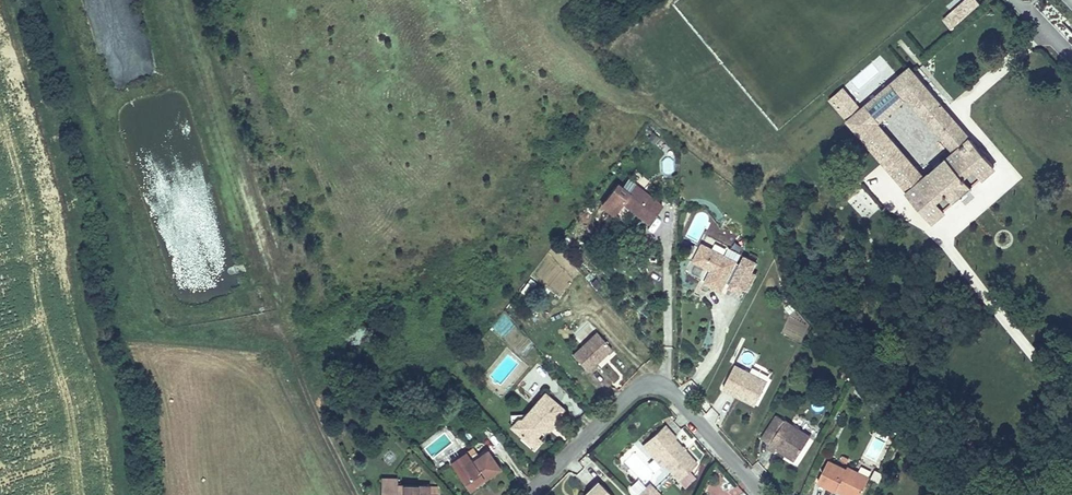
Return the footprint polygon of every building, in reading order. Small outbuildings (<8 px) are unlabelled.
[(977,0),(964,0),(942,19),(951,29),(980,3),(977,0)] [(828,100),(883,164),(901,149),(879,123),(907,100),(930,127),(948,111),(910,66),(861,107),(843,87),(828,100)] [(957,121),(948,111),(930,127),(938,137),(957,121)] [(908,157),(890,173),(934,223),(946,212),(944,209),(981,178),(983,180),(997,168),(957,121),(938,137),(951,152),(924,176),(908,157)] [(883,164),(890,173),(908,157),(901,149),(883,164)] [(672,174),(675,160),(664,159),(662,172),(672,174)] [(639,187),(633,194),(625,189),(616,202),(624,207),(626,204),(638,213),(652,223),(665,207),(639,187)] [(847,201),(865,221),(881,208),(863,187),(847,201)] [(626,204),(624,207),(636,216),(638,213),(626,204)] [(697,241),(709,217),(698,212),(686,236),(697,241)] [(736,262),(701,244),(692,260),(711,270),(704,283),(721,292),(725,283),(741,292),(742,290),(747,292),(756,276),(751,273),(756,264),(745,258),(740,266),(735,264),(736,262)] [(530,297),(537,282),(528,278),(521,294),(530,297)] [(587,371),(612,349),(597,333),(572,355),(587,371)] [(739,397),(741,392),(756,399),(766,381),(733,365),(722,389),(739,397)] [(754,404),(756,399),(741,392),(739,397),(754,404)] [(548,421),(551,424),(564,411),(546,394),(528,413),(523,417),(515,417),(517,425),(515,430),(521,437),(537,438),(544,431),(541,429),(548,421)] [(511,411),(508,423),(515,430),(517,425),(515,417),(523,417),(528,413),(511,411)] [(785,421),(776,415),(761,438),(770,444),(768,448),(776,454),(779,451),(794,461),(811,436),(786,419),(785,421)] [(554,426),(551,424),(548,421),(541,429),(544,431),(547,434),(554,426)] [(662,429),(673,443),(681,436),(669,423),(662,429)] [(646,442),(659,456),(664,451),(674,462),(672,463),(684,478),(703,461),(681,436),(673,443),(662,429),(646,442)] [(541,441),(537,438),(521,437),(533,448),(541,441)] [(468,491),(474,487),(471,483),(481,476),(484,480),(498,470),(484,450),(476,456),(469,447),(447,463),(468,491)] [(388,451),(381,460),(390,466),(396,457),(388,451)] [(668,466),(672,463),(674,462),(664,451),(659,456),(668,466)] [(853,494),(859,494),(868,478),(846,467),(844,470),(829,461),(818,481),(835,489),(837,486),(846,491),(853,494)] [(481,476),(471,483),(474,487),(484,480),(481,476)] [(427,487),(395,485),(396,480),(379,479),(379,494),(383,494),(427,494),(427,487)] [(649,482),(636,494),(661,494),(649,482)] [(597,483),(590,490),(585,494),(609,494),(597,483)]
